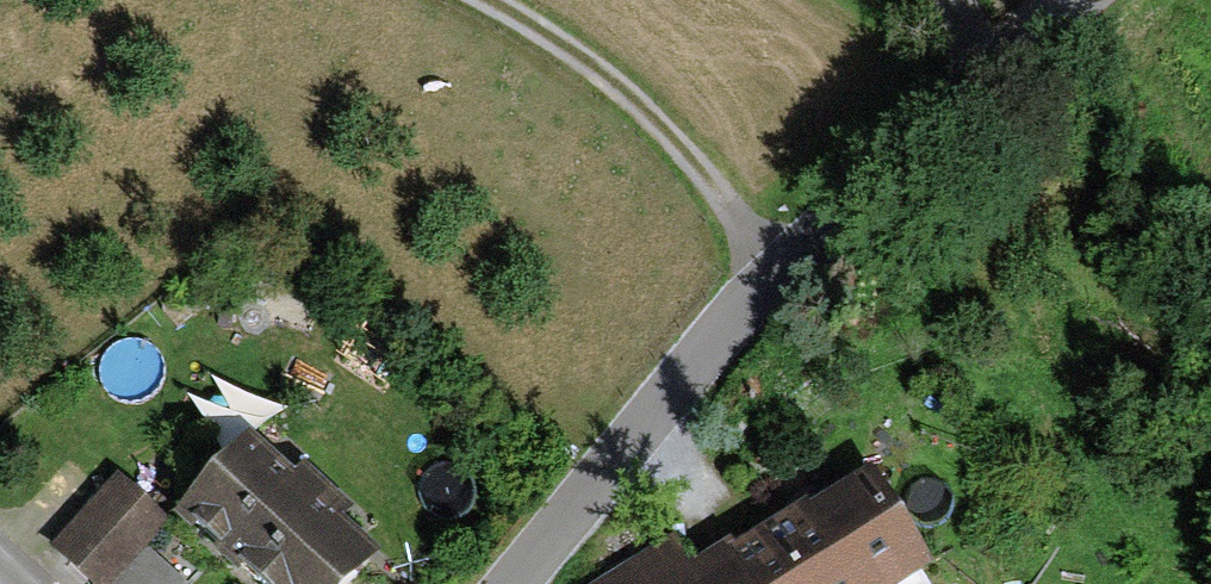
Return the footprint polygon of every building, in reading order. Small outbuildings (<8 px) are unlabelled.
[(183,512),(263,583),(350,583),(379,552),(344,520),(354,509),(302,462),(293,473),(251,436),(183,512)] [(735,551),(727,539),(689,563),(674,539),(603,583),(903,583),(935,564),(871,464),(735,551)] [(89,583),(187,583),(189,581),(149,545),(173,519),(119,470),(48,547),(89,583)]
